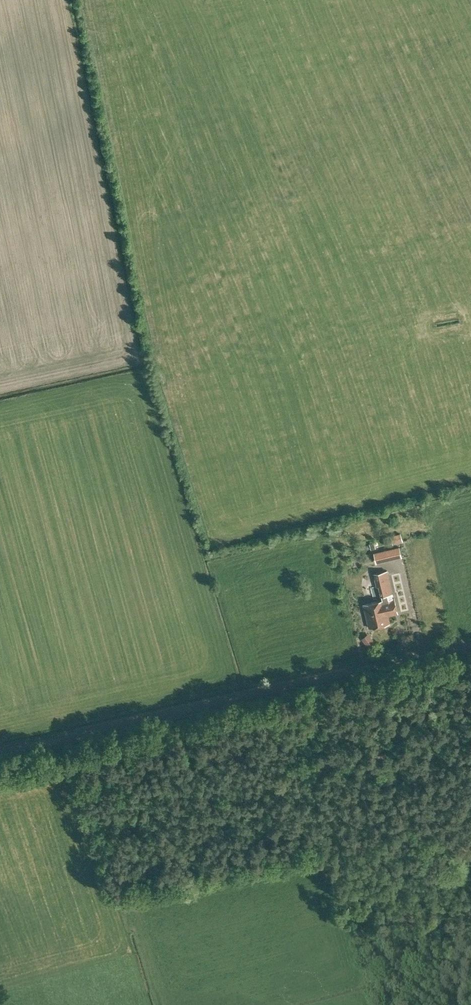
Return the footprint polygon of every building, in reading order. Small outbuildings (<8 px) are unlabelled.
[(392,554),(394,561),(406,558),(405,551),(392,554)] [(383,599),(364,604),(369,628),(390,623),(387,612),(390,611),(390,615),(398,613),(394,597),(392,598),(391,594),(392,593),(387,570),(374,573),(377,586),(379,585),(381,596),(382,596),(383,599)]
